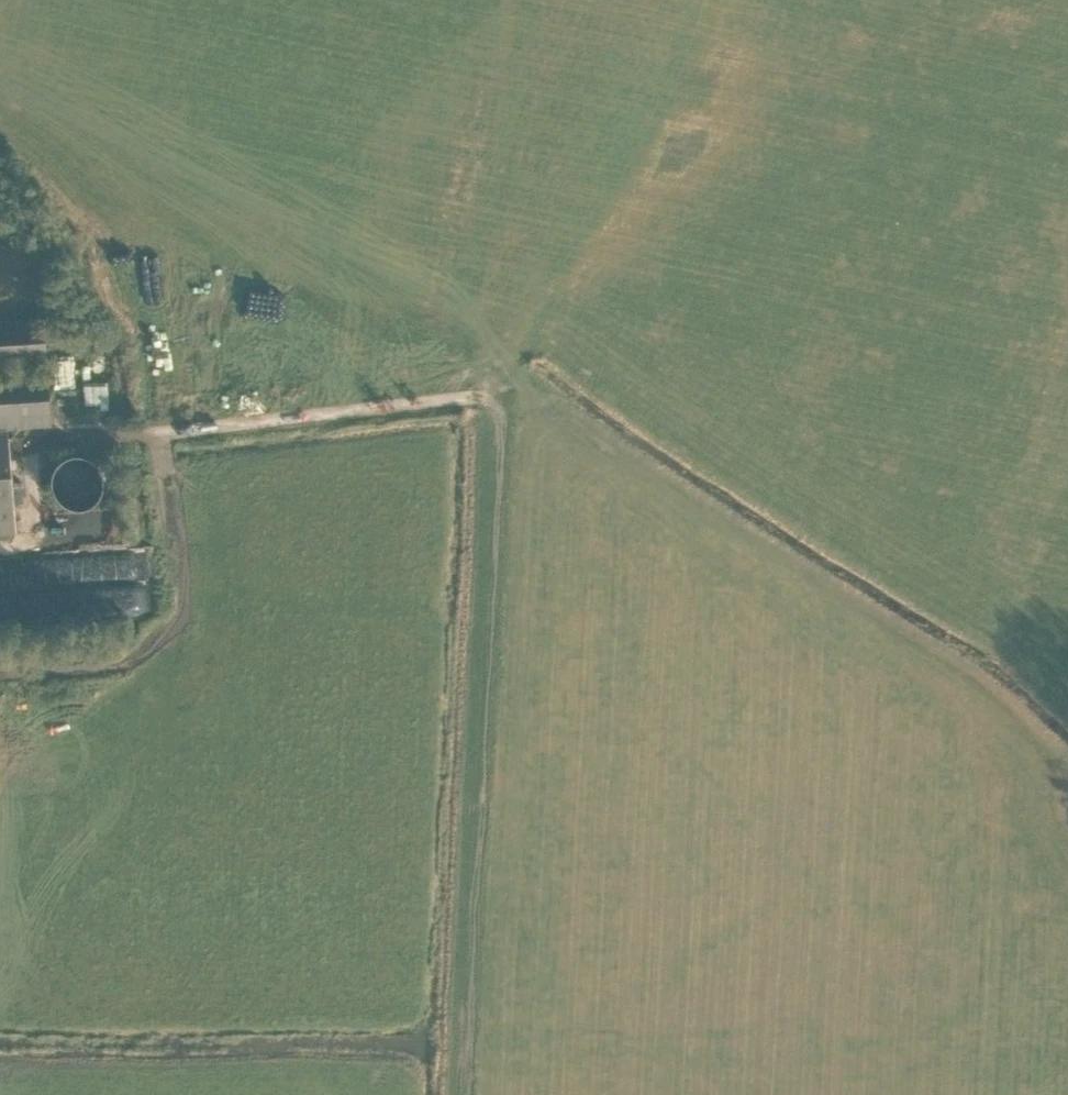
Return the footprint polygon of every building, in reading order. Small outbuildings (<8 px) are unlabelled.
[(15,531),(7,428),(50,425),(46,377),(0,380),(0,533),(15,531)] [(52,488),(64,489),(63,506),(98,508),(100,460),(54,458),(52,488)]
